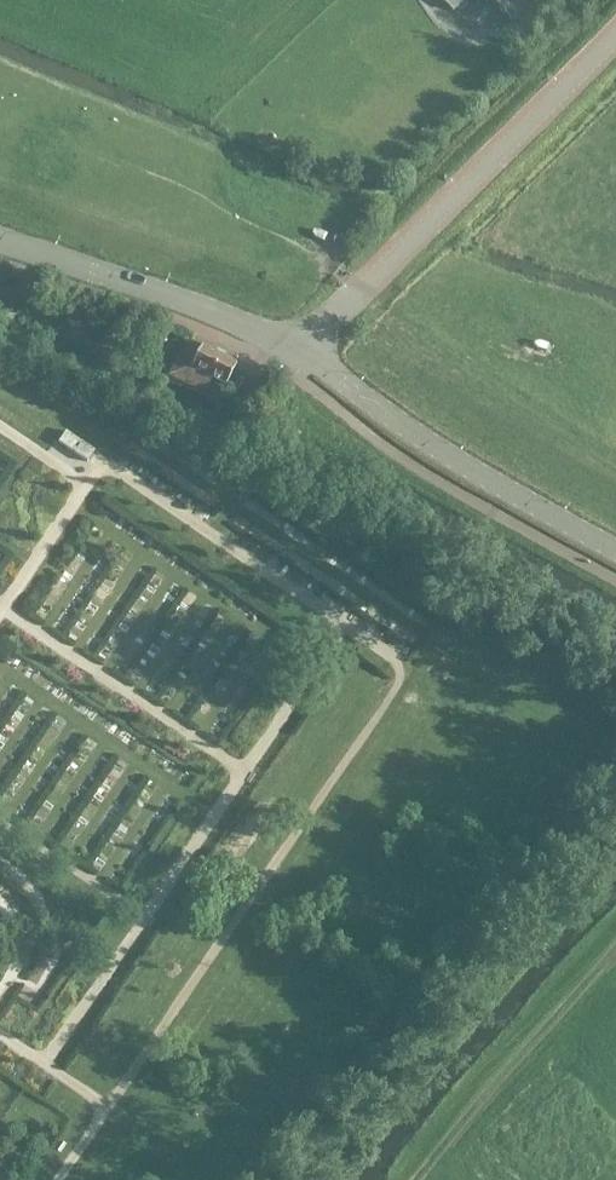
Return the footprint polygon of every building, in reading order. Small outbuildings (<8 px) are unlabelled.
[(454,12),(466,0),(442,0),(454,12)] [(511,20),(532,0),(492,0),(511,20)] [(0,293),(0,314),(8,318),(16,301),(0,293)] [(171,373),(189,382),(188,384),(199,390),(206,376),(227,386),(238,363),(187,337),(171,373)] [(72,451),(79,440),(66,431),(58,442),(72,451)]
